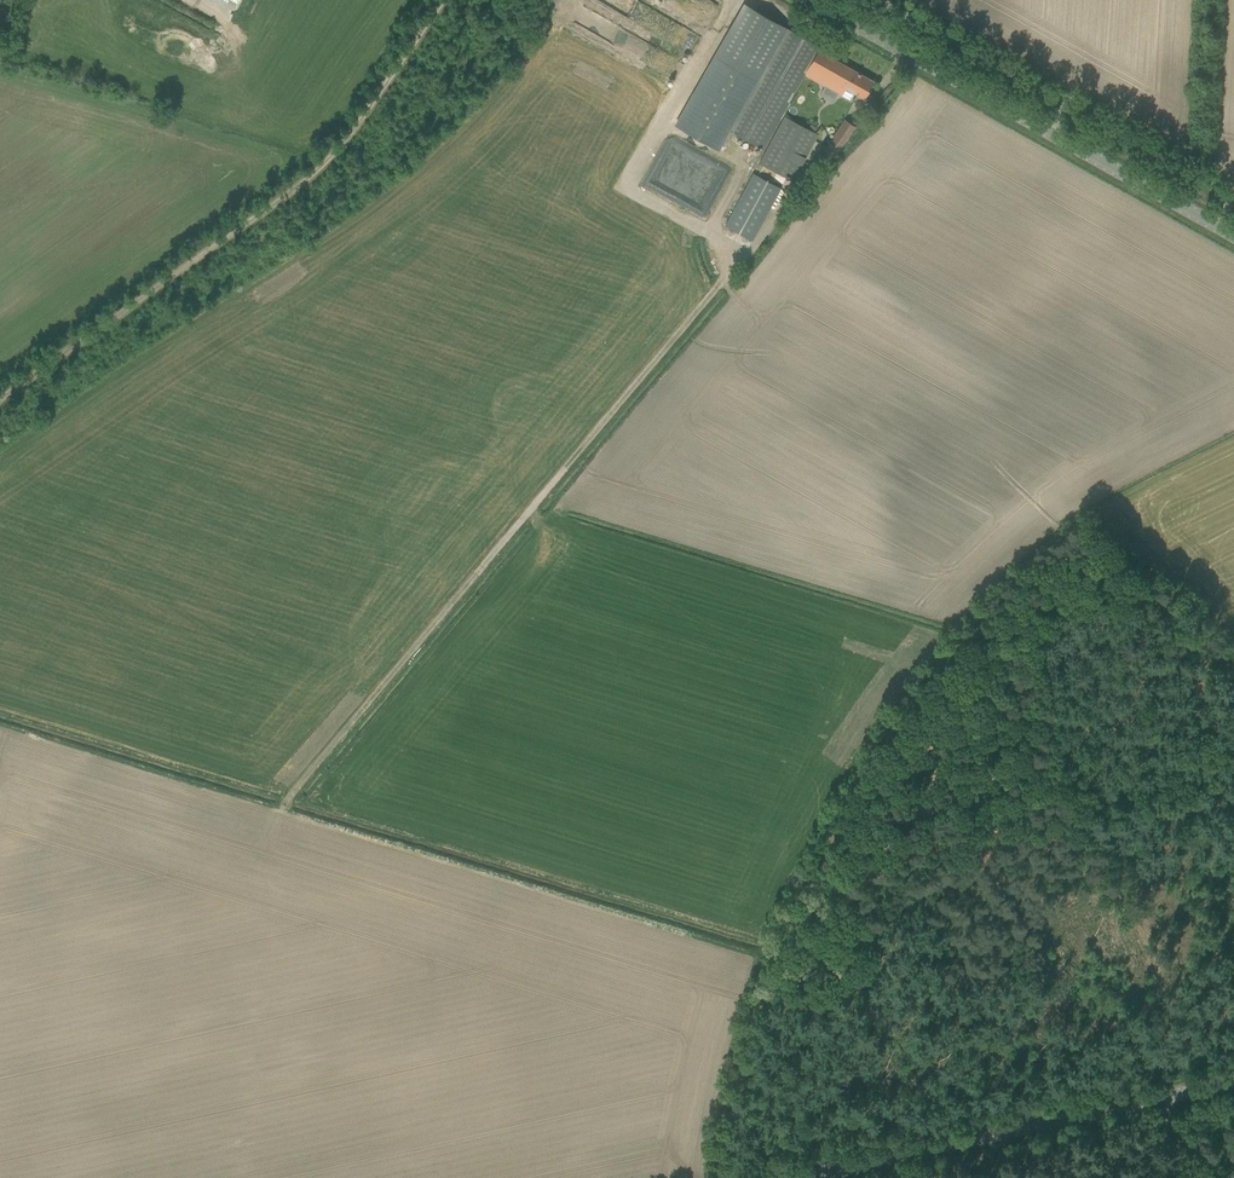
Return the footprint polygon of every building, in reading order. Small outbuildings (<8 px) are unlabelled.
[(873,81),(818,50),(820,47),(785,28),(746,5),(676,126),(716,149),(728,129),(763,149),(786,108),(796,89),(804,75),(842,95),(845,90),(853,95),(854,92),(864,98),(873,81)] [(822,103),(796,89),(786,108),(811,122),(822,103)] [(758,163),(792,181),(817,134),(783,117),(758,163)] [(824,150),(834,157),(855,126),(844,119),(824,150)] [(724,226),(752,241),(780,188),(752,173),(724,226)] [(662,183),(657,194),(704,217),(711,203),(702,199),(700,202),(662,183)]
